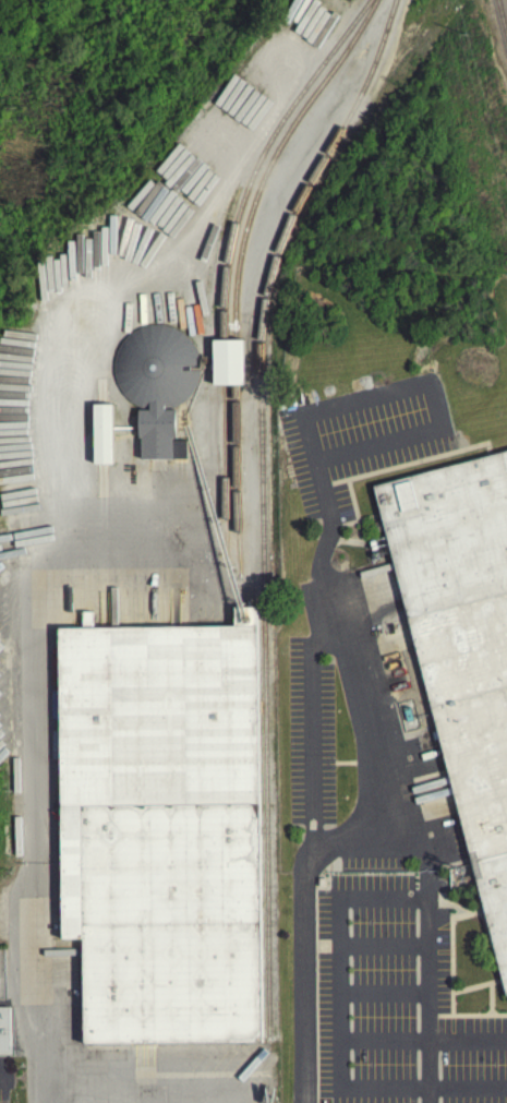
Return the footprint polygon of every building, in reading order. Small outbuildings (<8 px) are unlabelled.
[(140,465),(185,465),(185,445),(171,445),(171,443),(174,443),(174,415),(169,415),(177,410),(189,400),(195,387),(198,372),(195,358),(188,345),(176,335),(161,329),(146,331),(132,335),(121,345),(113,358),(111,373),(113,388),(121,401),(133,411),(147,415),(136,416),(136,443),(140,443),(140,465)] [(212,346),(212,391),(243,390),(242,345),(212,346)] [(92,410),(111,410),(111,469),(92,469),(92,410)] [(491,460),(506,456),(506,1002),(506,1003),(505,999),(502,988),(502,985),(500,982),(492,948),(491,946),(491,944),(483,918),(483,915),(482,913),(480,906),(480,902),(479,899),(469,863),(390,563),(381,524),(378,518),(372,492),(485,463),(491,460)] [(259,943),(261,1048),(83,1050),(83,945),(59,945),(56,632),(255,632),(259,943)] [(3,1062),(0,1062),(0,1014),(9,1014),(9,1062),(3,1062)]
